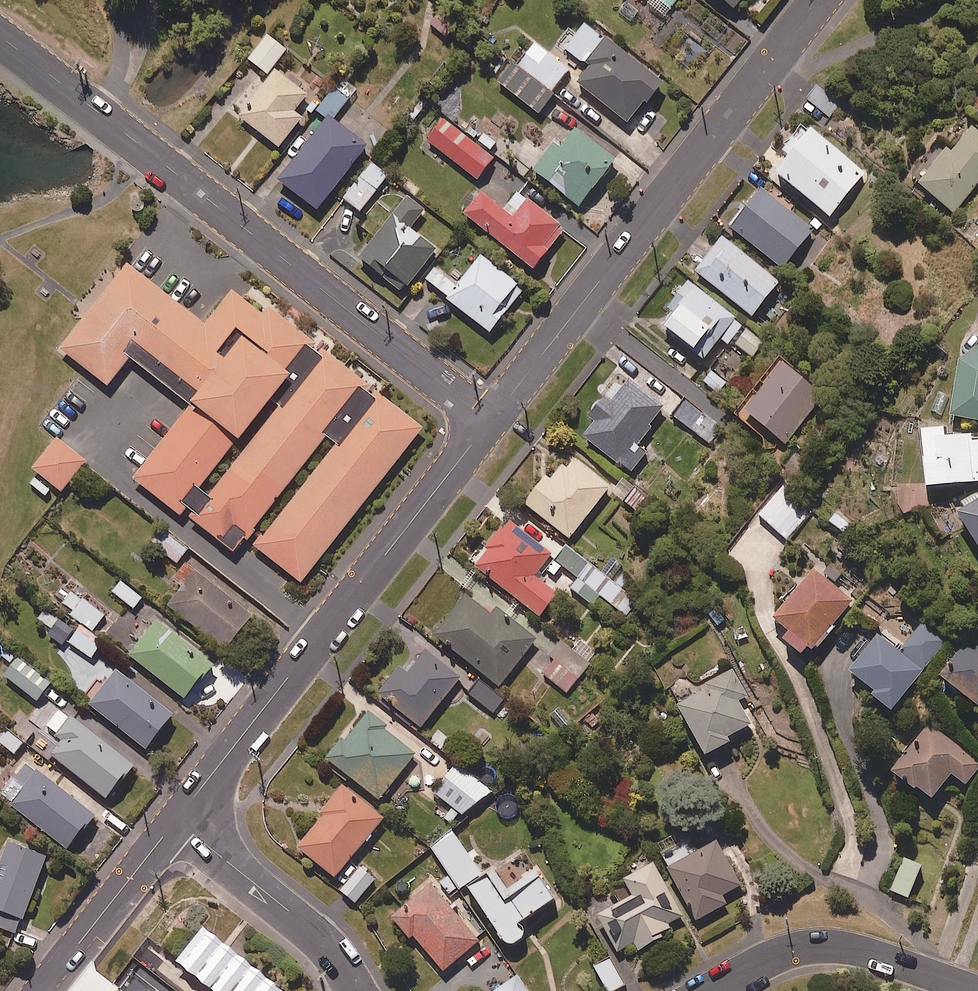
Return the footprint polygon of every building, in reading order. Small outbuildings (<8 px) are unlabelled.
[(659,3),(671,12),(680,0),(662,0),(659,3)] [(738,11),(747,0),(725,0),(738,11)] [(581,86),(632,126),(667,88),(589,29),(566,52),(595,71),(581,86)] [(286,50),(266,35),(248,60),(267,75),(286,50)] [(568,70),(534,44),(514,69),(509,65),(496,82),(535,112),(568,70)] [(243,119),(282,150),(317,106),(278,75),(243,119)] [(355,91),(342,80),(319,108),(333,119),(355,91)] [(839,104),(817,88),(807,102),(830,118),(839,104)] [(493,158),(440,118),(424,139),(476,180),(493,158)] [(333,121),(280,184),(321,214),(371,147),(333,121)] [(908,176),(948,211),(977,178),(977,132),(968,124),(942,147),(939,146),(908,176)] [(801,126),(766,167),(827,215),(858,173),(801,126)] [(537,172),(584,210),(621,164),(581,132),(566,151),(560,147),(537,172)] [(387,177),(370,163),(342,199),(359,212),(387,177)] [(757,186),(727,225),(779,266),(811,230),(757,186)] [(467,220),(539,275),(566,233),(523,199),(509,213),(486,197),(467,220)] [(409,198),(362,260),(406,293),(438,250),(415,233),(429,213),(409,198)] [(719,236),(692,269),(753,319),(780,285),(719,236)] [(484,259),(460,288),(439,271),(426,286),(493,339),(525,291),(484,259)] [(193,408),(134,481),(228,555),(240,539),(302,590),(435,430),(272,309),(265,318),(237,295),(211,329),(132,265),(63,354),(111,392),(134,363),(193,408)] [(744,327),(689,284),(658,324),(704,360),(720,339),(729,346),(744,327)] [(765,344),(748,331),(737,345),(754,358),(765,344)] [(963,340),(948,415),(977,422),(977,337),(963,340)] [(823,397),(782,364),(742,414),(783,447),(823,397)] [(728,383),(713,371),(704,381),(719,394),(728,383)] [(663,407),(618,375),(576,434),(631,473),(645,452),(635,445),(663,407)] [(941,429),(919,431),(923,487),(977,483),(977,436),(942,439),(941,429)] [(87,462),(58,439),(33,469),(62,493),(87,462)] [(608,489),(571,459),(564,468),(557,463),(524,504),(567,539),(608,489)] [(649,499),(622,478),(611,493),(638,513),(649,499)] [(812,511),(782,486),(758,515),(788,540),(812,511)] [(973,495),(949,508),(962,533),(967,530),(977,551),(977,495),(973,495)] [(551,555),(507,521),(472,566),(538,617),(556,594),(534,577),(551,555)] [(163,528),(151,545),(180,566),(192,550),(163,528)] [(638,602),(565,546),(546,572),(553,577),(561,566),(598,594),(589,606),(618,628),(638,602)] [(853,603),(813,569),(772,619),(788,632),(781,640),(797,654),(805,645),(813,652),(853,603)] [(255,616),(198,572),(172,606),(228,650),(255,616)] [(143,599),(122,582),(114,592),(135,609),(143,599)] [(106,615),(66,586),(54,603),(94,632),(106,615)] [(496,616),(469,595),(438,635),(503,685),(537,640),(500,611),(496,616)] [(214,666),(159,621),(132,654),(187,699),(214,666)] [(947,641),(924,622),(899,653),(877,635),(847,672),(872,693),(870,696),(889,712),(947,641)] [(103,643),(81,627),(70,642),(92,659),(103,643)] [(589,666),(559,640),(535,668),(566,694),(589,666)] [(968,640),(938,677),(977,709),(977,648),(968,640)] [(463,678),(424,647),(405,671),(401,667),(379,694),(423,728),(463,678)] [(52,683),(19,657),(6,675),(39,700),(52,683)] [(176,715),(119,670),(92,704),(148,749),(176,715)] [(748,696),(733,670),(674,705),(705,757),(729,743),(727,739),(751,725),(737,702),(748,696)] [(505,700),(482,681),(471,696),(493,714),(505,700)] [(135,766),(64,708),(37,742),(108,799),(135,766)] [(571,724),(558,708),(548,716),(562,732),(571,724)] [(419,754),(370,714),(332,759),(381,800),(419,754)] [(928,723),(891,771),(930,801),(951,774),(966,786),(977,770),(977,761),(928,723)] [(8,729),(0,740),(0,742),(16,754),(25,742),(8,729)] [(96,817),(30,764),(18,779),(27,787),(13,804),(69,850),(96,817)] [(490,790),(459,764),(436,792),(466,818),(490,790)] [(385,820),(345,786),(324,812),(327,815),(300,848),(337,878),(385,820)] [(696,853),(683,830),(653,847),(695,922),(726,905),(721,897),(740,886),(715,842),(696,853)] [(484,873),(455,834),(434,849),(463,889),(484,873)] [(10,840),(2,860),(0,860),(0,929),(19,936),(50,855),(10,840)] [(920,867),(902,859),(888,890),(906,898),(920,867)] [(683,921),(652,864),(622,880),(631,898),(612,909),(605,894),(589,903),(616,953),(632,945),(636,952),(654,942),(652,938),(683,921)] [(377,880),(362,868),(342,891),(357,904),(377,880)] [(558,898),(538,870),(504,894),(492,877),(473,890),(513,947),(530,935),(522,924),(558,898)] [(482,941),(432,884),(394,918),(414,941),(417,938),(446,972),(482,941)] [(199,920),(171,955),(217,990),(282,990),(285,987),(199,920)] [(609,960),(594,969),(606,990),(615,990),(624,986),(609,960)] [(519,976),(496,990),(529,990),(519,976)]
